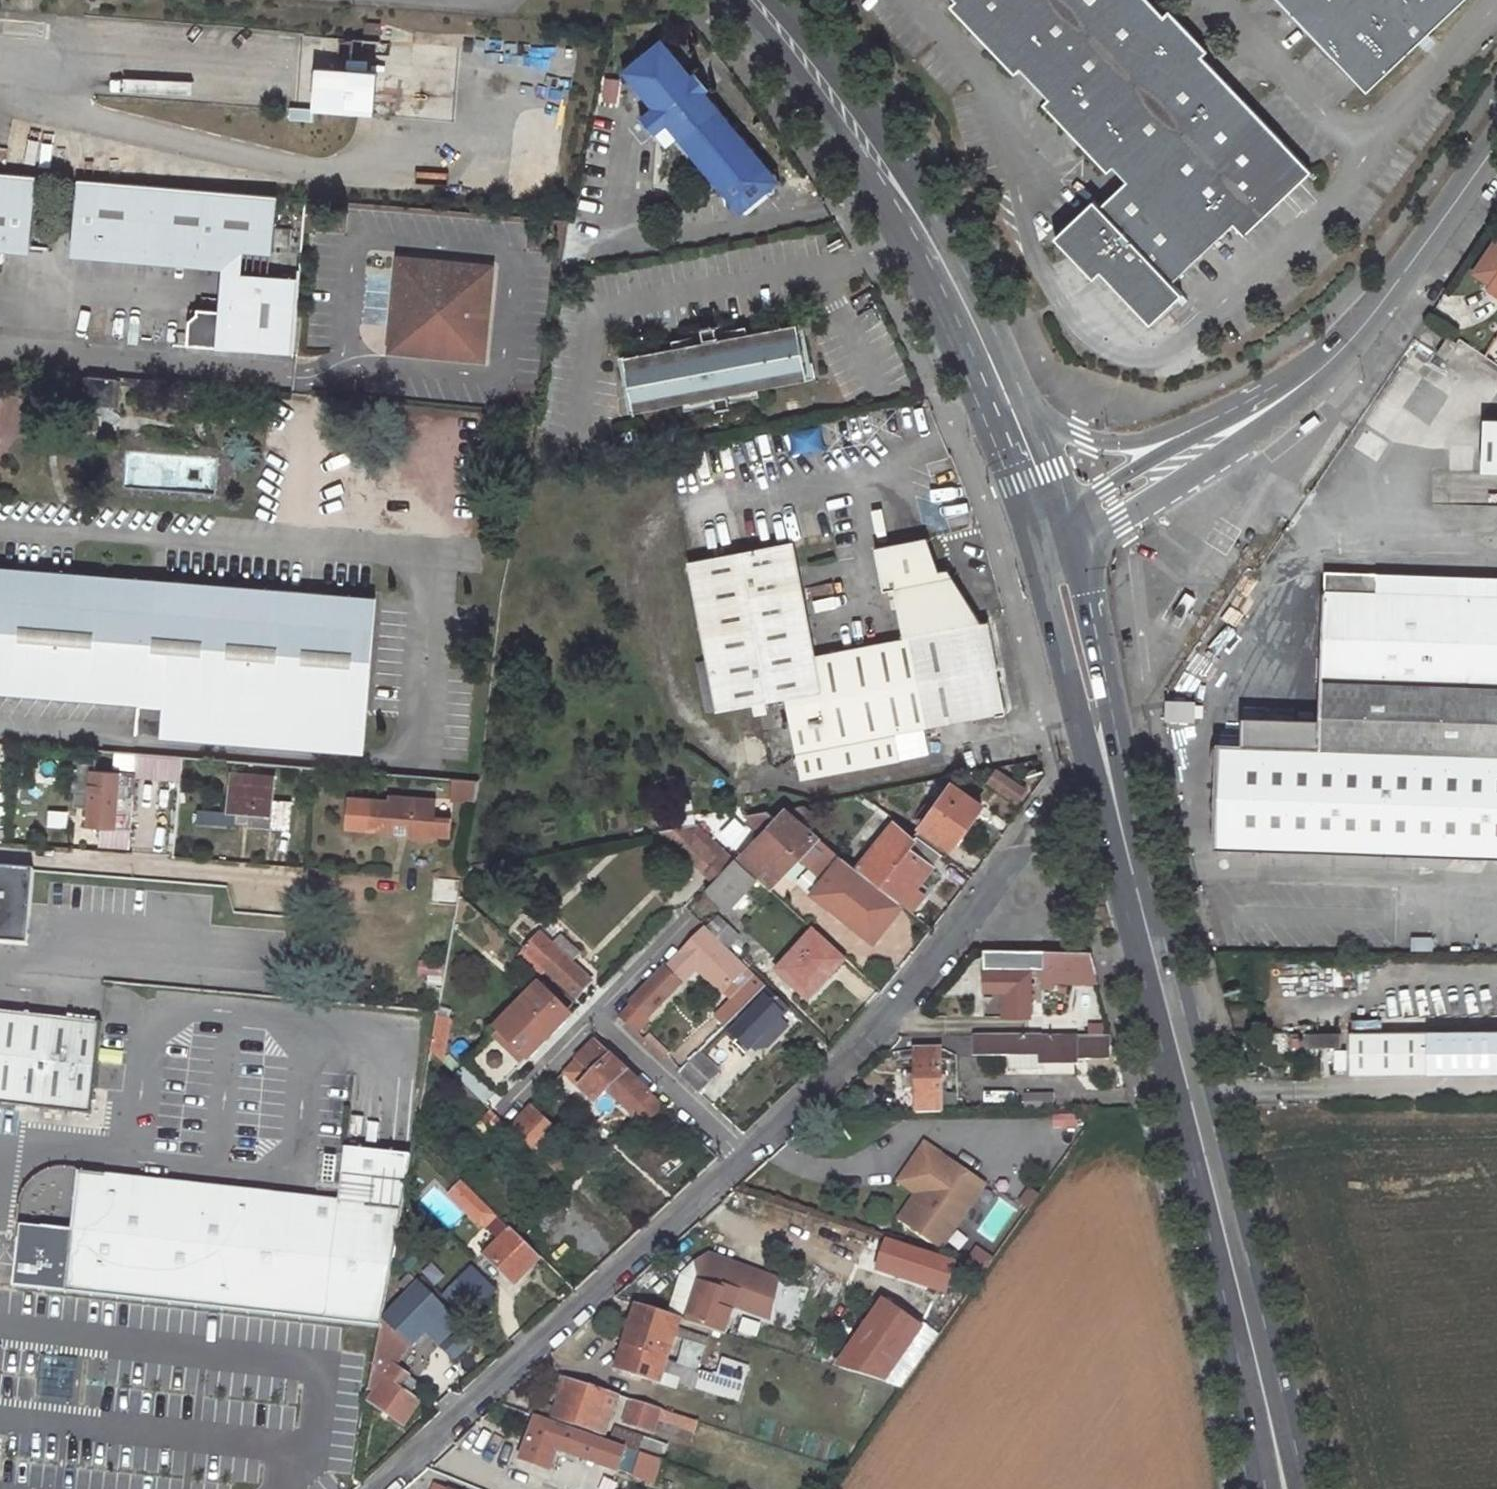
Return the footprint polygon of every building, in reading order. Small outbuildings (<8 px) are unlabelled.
[(955,5),(961,12),(963,9),(1015,64),(1012,67),(1018,73),(1024,68),(1052,98),(1046,103),(1053,110),(1055,108),(1107,163),(1105,165),(1111,172),(1116,167),(1130,181),(1103,206),(1097,200),(1059,237),(1097,279),(1105,272),(1154,325),(1186,294),(1176,283),(1237,224),(1247,235),(1254,229),(1251,226),(1304,174),(1307,177),(1314,171),(1286,142),(1286,141),(1205,56),(1210,50),(1171,9),(1166,14),(1152,0),(959,0),(955,5)] [(1334,56),(1335,55),(1368,90),(1419,41),(1414,37),(1426,26),(1430,31),(1462,0),(1281,0),(1334,56)] [(963,9),(961,12),(1012,67),(1015,64),(963,9)] [(362,22),(361,39),(378,41),(379,24),(362,22)] [(1419,41),(1430,31),(1426,26),(1414,37),(1419,41)] [(661,40),(653,47),(669,49),(661,40)] [(669,49),(653,47),(623,73),(653,109),(640,119),(655,136),(667,126),(742,215),(773,189),(774,174),(743,137),(728,136),(730,121),(706,93),(710,90),(696,73),(692,76),(669,49)] [(367,112),(368,68),(305,66),(304,110),(367,112)] [(1053,110),(1105,165),(1107,163),(1055,108),(1053,110)] [(743,137),(730,121),(728,136),(743,137)] [(0,172),(0,262),(3,260),(5,260),(7,239),(33,241),(39,175),(0,172)] [(1251,226),(1254,229),(1307,177),(1304,174),(1251,226)] [(171,192),(80,179),(71,262),(160,269),(171,192)] [(486,364),(497,270),(403,259),(398,302),(395,327),(406,328),(420,345),(419,356),(486,364)] [(365,271),(365,319),(385,319),(385,271),(365,271)] [(295,355),(302,280),(236,274),(232,312),(201,310),(200,315),(192,321),(190,345),(295,355)] [(1488,287),(1496,294),(1496,275),(1488,287)] [(806,322),(623,359),(634,415),(817,378),(806,322)] [(406,328),(395,327),(392,353),(419,356),(420,345),(406,328)] [(1458,342),(1448,335),(1437,352),(1447,358),(1458,342)] [(1484,416),(1482,468),(1496,468),(1496,417),(1484,416)] [(792,542),(687,563),(716,712),(786,698),(802,780),(900,761),(895,734),(1005,713),(988,623),(981,624),(952,577),(942,579),(928,538),(875,549),(884,592),(895,590),(904,639),(815,657),(792,542)] [(1487,557),(1486,569),(1496,570),(1496,558),(1487,557)] [(139,703),(137,729),(135,752),(159,754),(309,767),(436,778),(437,756),(365,749),(372,666),(410,669),(415,615),(376,612),(377,598),(0,568),(0,693),(139,703)] [(1320,718),(1496,725),(1496,576),(1325,570),(1320,718)] [(1192,705),(1168,705),(1169,714),(1168,719),(1192,720),(1192,717),(1200,717),(1200,714),(1200,709),(1192,709),(1192,705)] [(1245,716),(1243,744),(1319,747),(1320,718),(1245,716)] [(1320,718),(1319,747),(1496,754),(1496,725),(1320,718)] [(1216,743),(1214,845),(1496,855),(1496,754),(1319,747),(1243,744),(1216,743)] [(88,808),(87,825),(115,827),(117,797),(133,798),(134,774),(94,770),(94,760),(76,759),(74,791),(86,792),(84,808),(88,808)] [(996,770),(987,782),(1015,802),(1023,790),(996,770)] [(250,812),(249,824),(288,828),(290,802),(271,801),(273,776),(231,773),(228,810),(250,812)] [(951,784),(914,834),(940,853),(944,856),(963,830),(981,805),(951,784)] [(349,796),(346,829),(394,834),(394,824),(409,825),(408,835),(412,840),(432,842),(432,837),(449,838),(451,818),(434,817),(436,799),(389,794),(388,799),(349,796)] [(892,804),(885,814),(894,820),(907,829),(914,820),(892,804)] [(767,811),(746,814),(763,830),(739,855),(770,884),(797,855),(823,879),(812,893),(872,939),(883,924),(900,902),(857,866),(786,807),(775,818),(767,811)] [(894,820),(857,866),(900,902),(912,888),(924,873),(940,853),(914,834),(907,829),(894,820)] [(698,823),(659,830),(709,880),(732,855),(698,823)] [(409,825),(394,824),(394,834),(408,835),(409,825)] [(732,859),(703,890),(726,910),(754,880),(732,859)] [(0,869),(0,942),(28,944),(35,871),(0,869)] [(455,905),(457,892),(460,879),(432,877),(429,903),(455,905)] [(912,888),(900,902),(911,911),(923,896),(912,888)] [(718,917),(707,928),(726,947),(737,936),(718,917)] [(663,970),(618,1016),(632,1030),(697,965),(731,999),(754,975),(726,947),(707,928),(705,926),(663,970)] [(832,972),(830,969),(842,956),(813,929),(776,971),(806,998),(822,983),(832,972)] [(539,933),(522,951),(527,955),(536,964),(571,996),(573,994),(576,995),(582,990),(586,985),(585,982),(588,979),(571,963),(579,954),(560,936),(552,945),(539,933)] [(1009,992),(1009,1017),(1029,1017),(1029,967),(1074,967),(1074,974),(1095,974),(1094,970),(1089,952),(982,950),(983,977),(983,991),(1009,992)] [(527,955),(521,962),(530,970),(536,964),(527,955)] [(731,999),(713,1017),(723,1027),(764,985),(754,975),(731,999)] [(764,985),(723,1027),(748,1049),(760,1036),(767,1043),(774,1036),(779,1031),(771,1024),(787,1008),(764,985)] [(538,989),(455,1074),(484,1103),(533,1053),(568,1017),(538,989)] [(5,1102),(16,1013),(0,1010),(0,1101),(5,1102)] [(96,1021),(16,1013),(5,1102),(88,1112),(96,1021)] [(436,1015),(430,1050),(441,1061),(449,1018),(436,1015)] [(1097,1045),(1088,1045),(1088,1058),(1075,1058),(1075,1062),(1108,1062),(1107,1034),(1097,1035),(1097,1045)] [(1351,1036),(1351,1077),(1496,1076),(1496,1034),(1351,1036)] [(1097,1035),(974,1036),(975,1057),(1009,1056),(1042,1055),(1042,1062),(1075,1062),(1075,1058),(1088,1058),(1088,1045),(1097,1045),(1097,1035)] [(656,1101),(593,1042),(575,1060),(563,1072),(594,1103),(605,1092),(614,1084),(643,1114),(656,1101)] [(940,1050),(915,1050),(915,1082),(916,1112),(941,1112),(940,1050)] [(699,1052),(678,1073),(700,1093),(719,1072),(699,1052)] [(1042,1055),(1009,1056),(1009,1071),(1042,1070),(1042,1062),(1042,1055)] [(614,1084),(605,1092),(641,1129),(663,1108),(656,1101),(643,1114),(614,1084)] [(1053,1092),(1024,1093),(1024,1110),(1054,1110),(1053,1092)] [(530,1106),(509,1127),(537,1154),(550,1140),(557,1133),(530,1106)] [(489,1110),(475,1125),(488,1137),(502,1122),(489,1110)] [(392,1256),(411,1154),(344,1145),(338,1198),(76,1173),(71,1227),(19,1222),(17,1239),(13,1278),(12,1284),(301,1316),(379,1325),(381,1317),(392,1256)] [(949,1170),(918,1149),(908,1164),(898,1179),(921,1194),(929,1200),(949,1170)] [(982,1184),(954,1164),(949,1170),(929,1200),(921,1194),(903,1220),(939,1245),(982,1184)] [(457,1185),(448,1194),(477,1224),(486,1225),(495,1215),(461,1181),(457,1185)] [(495,1215),(486,1225),(500,1239),(510,1230),(495,1215)] [(500,1239),(486,1253),(514,1283),(526,1271),(539,1258),(510,1230),(500,1239)] [(17,1239),(6,1239),(4,1255),(2,1276),(13,1278),(17,1239)] [(392,1256),(381,1317),(408,1345),(411,1348),(425,1333),(453,1361),(476,1339),(392,1256)] [(678,1288),(670,1314),(678,1316),(721,1329),(729,1302),(766,1314),(774,1287),(745,1277),(747,1269),(708,1256),(692,1262),(682,1275),(678,1288)] [(466,1319),(493,1288),(467,1265),(440,1297),(466,1319)] [(777,1279),(747,1269),(745,1277),(774,1287),(777,1279)] [(875,1391),(921,1329),(878,1298),(833,1360),(875,1391)] [(630,1346),(623,1367),(658,1378),(678,1316),(670,1314),(636,1303),(628,1330),(624,1344),(630,1346)] [(737,1327),(751,1331),(755,1321),(740,1316),(737,1327)] [(413,1379),(392,1364),(408,1345),(381,1317),(379,1325),(366,1398),(403,1425),(411,1413),(419,1402),(405,1392),(413,1379)] [(684,1341),(678,1363),(697,1369),(704,1348),(684,1341)] [(726,1358),(721,1376),(742,1382),(748,1365),(726,1358)] [(668,1360),(663,1374),(730,1394),(733,1386),(740,1389),(742,1382),(721,1376),(697,1369),(678,1363),(668,1360)] [(551,1389),(547,1403),(556,1406),(567,1376),(557,1373),(551,1389)] [(567,1376),(556,1406),(553,1415),(596,1430),(602,1413),(609,1415),(617,1392),(567,1376)] [(531,1397),(527,1411),(534,1414),(551,1420),(553,1415),(556,1406),(547,1403),(531,1397)] [(638,1400),(630,1421),(653,1429),(660,1407),(638,1400)] [(660,1407),(653,1429),(688,1441),(695,1419),(660,1407)] [(602,1413),(596,1430),(603,1432),(609,1415),(602,1413)] [(529,1428),(525,1439),(593,1462),(602,1438),(551,1420),(534,1414),(529,1428)] [(613,1426),(608,1440),(640,1451),(660,1459),(666,1445),(613,1426)] [(640,1451),(632,1475),(652,1482),(660,1459),(640,1451)] [(600,1456),(598,1463),(605,1466),(607,1459),(600,1456)]
